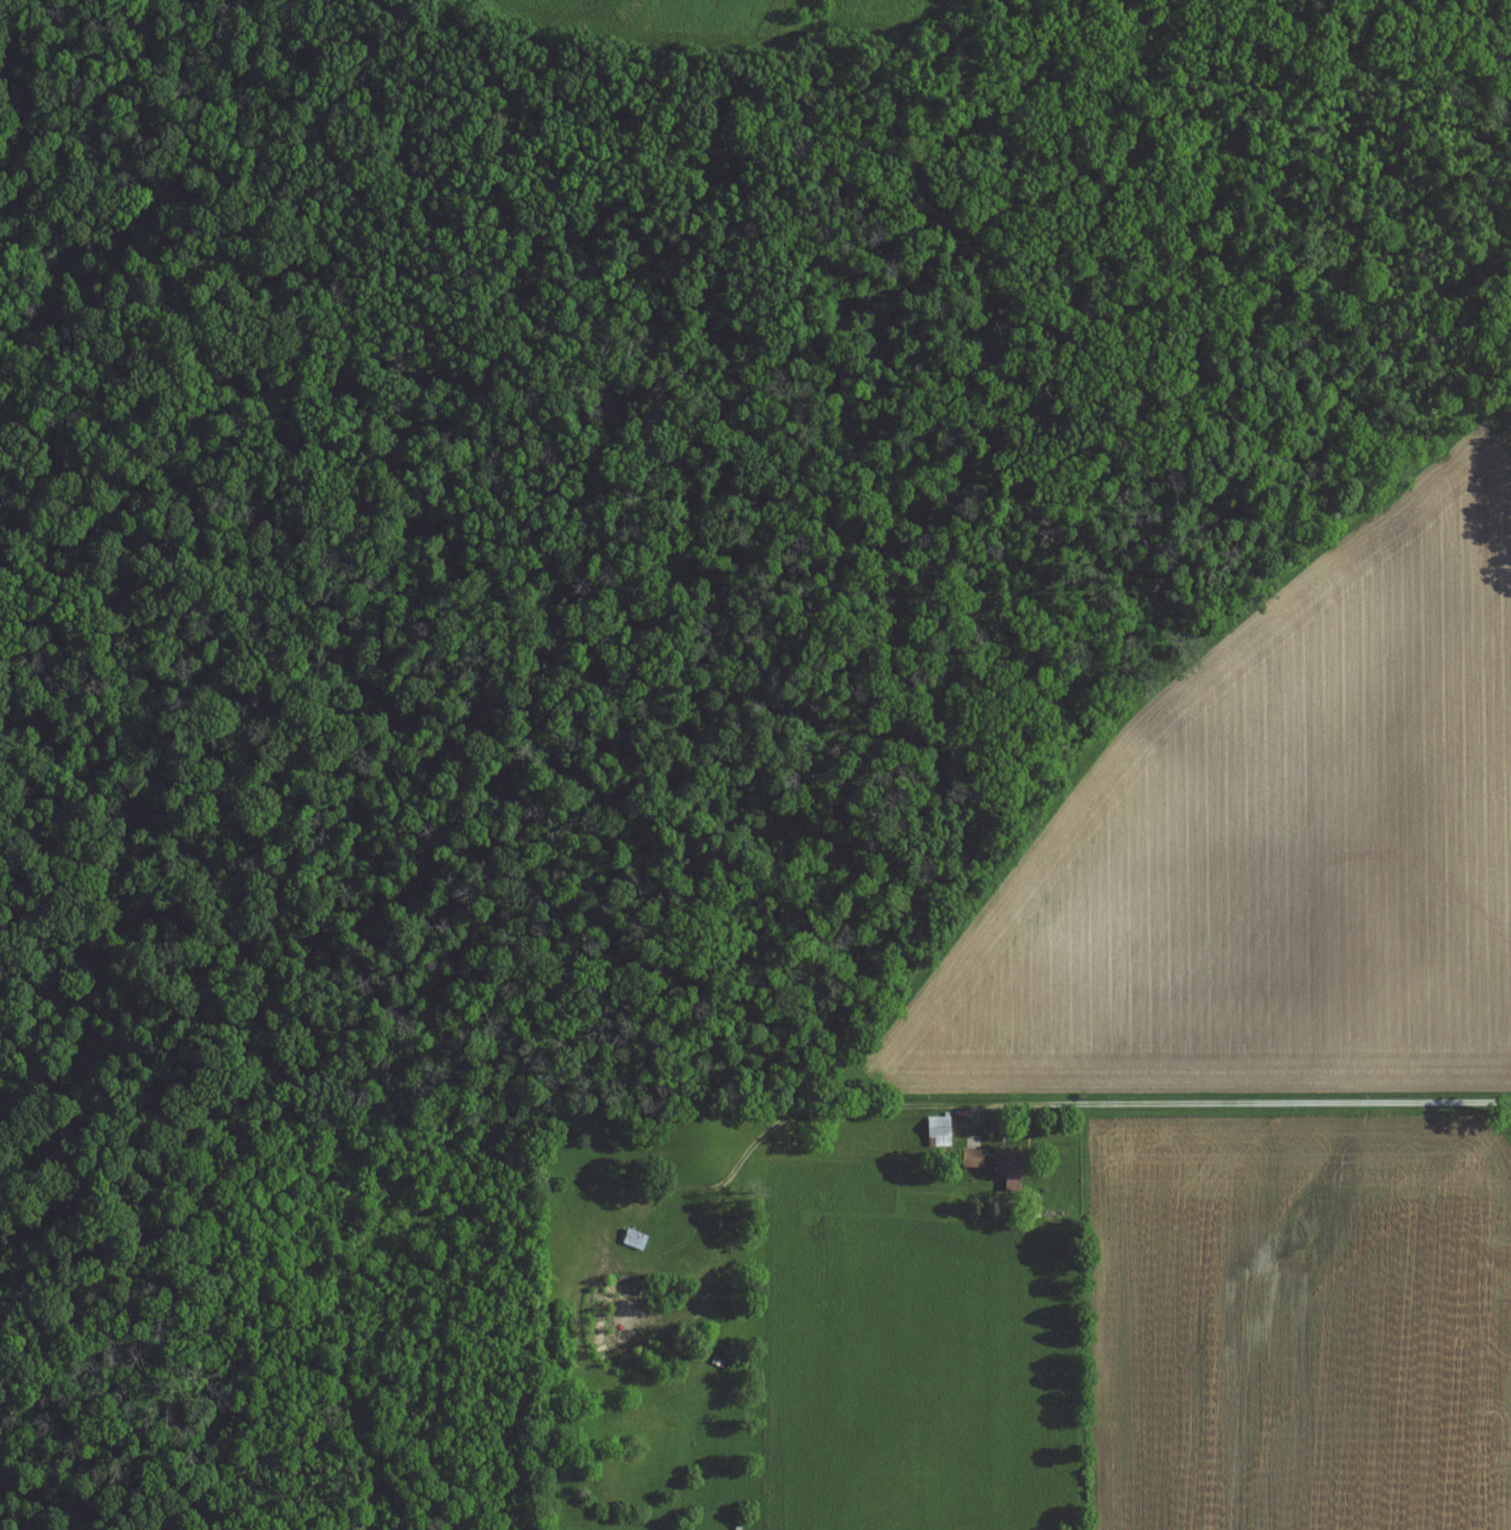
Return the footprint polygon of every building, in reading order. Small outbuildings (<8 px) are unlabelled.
[(954,1144),(953,1116),(932,1117),(932,1138),(939,1138),(940,1145),(954,1144)] [(1001,1151),(1000,1177),(1009,1177),(1009,1189),(1025,1190),(1027,1151),(1001,1151)]
